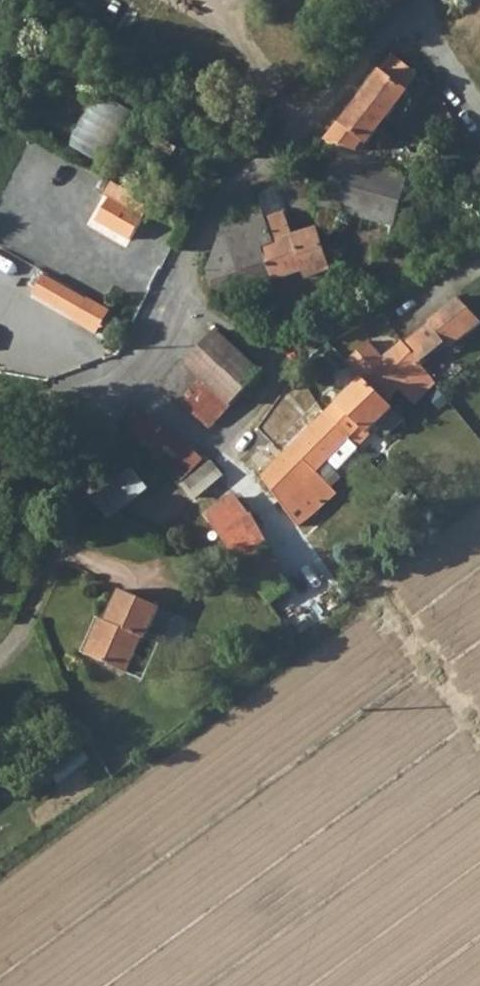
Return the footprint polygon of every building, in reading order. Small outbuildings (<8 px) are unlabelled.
[(400,57),(405,51),(402,46),(394,54),(393,53),(332,127),(338,132),(337,134),(352,147),(358,142),(363,146),(402,100),(413,86),(417,72),(400,57)] [(100,91),(72,145),(112,165),(139,111),(100,91)] [(320,152),(310,200),(385,214),(394,167),(320,152)] [(98,222),(135,240),(153,203),(116,185),(98,222)] [(260,201),(234,212),(234,213),(239,222),(236,228),(242,242),(226,248),(227,252),(240,277),(269,266),(274,278),(306,267),(308,273),(333,266),(318,226),(294,235),(287,217),(270,224),(260,201)] [(215,257),(206,271),(216,296),(240,277),(227,252),(215,257)] [(80,317),(90,294),(47,274),(36,297),(80,317)] [(461,296),(429,320),(451,345),(453,347),(479,326),(479,318),(461,296)] [(429,320),(401,343),(425,366),(451,345),(429,320)] [(186,363),(230,404),(250,384),(257,376),(262,371),(219,329),(186,363)] [(417,404),(438,383),(425,366),(401,343),(385,357),(371,340),(346,361),(361,376),(386,401),(399,389),(417,404)] [(186,363),(183,360),(158,383),(207,428),(230,404),(186,363)] [(257,376),(250,384),(262,395),(269,386),(257,376)] [(378,422),(393,408),(386,401),(361,376),(340,400),(365,426),(370,431),(378,422)] [(341,450),(365,426),(340,400),(276,463),(273,459),(267,464),(271,469),(262,477),(299,529),(313,516),(319,523),(328,513),(322,508),(339,492),(318,472),(341,450)] [(184,482),(206,461),(147,403),(126,424),(184,482)] [(390,433),(405,419),(393,408),(378,422),(390,433)] [(373,434),(370,431),(365,426),(341,450),(349,457),(373,434)] [(221,475),(211,462),(182,485),(193,498),(221,475)] [(135,469),(97,497),(110,515),(148,486),(135,469)] [(221,475),(193,498),(209,518),(238,495),(221,475)] [(238,495),(209,518),(222,538),(273,606),(293,592),(238,495)] [(148,636),(162,604),(124,586),(105,628),(100,626),(88,651),(146,677),(162,643),(148,636)]
